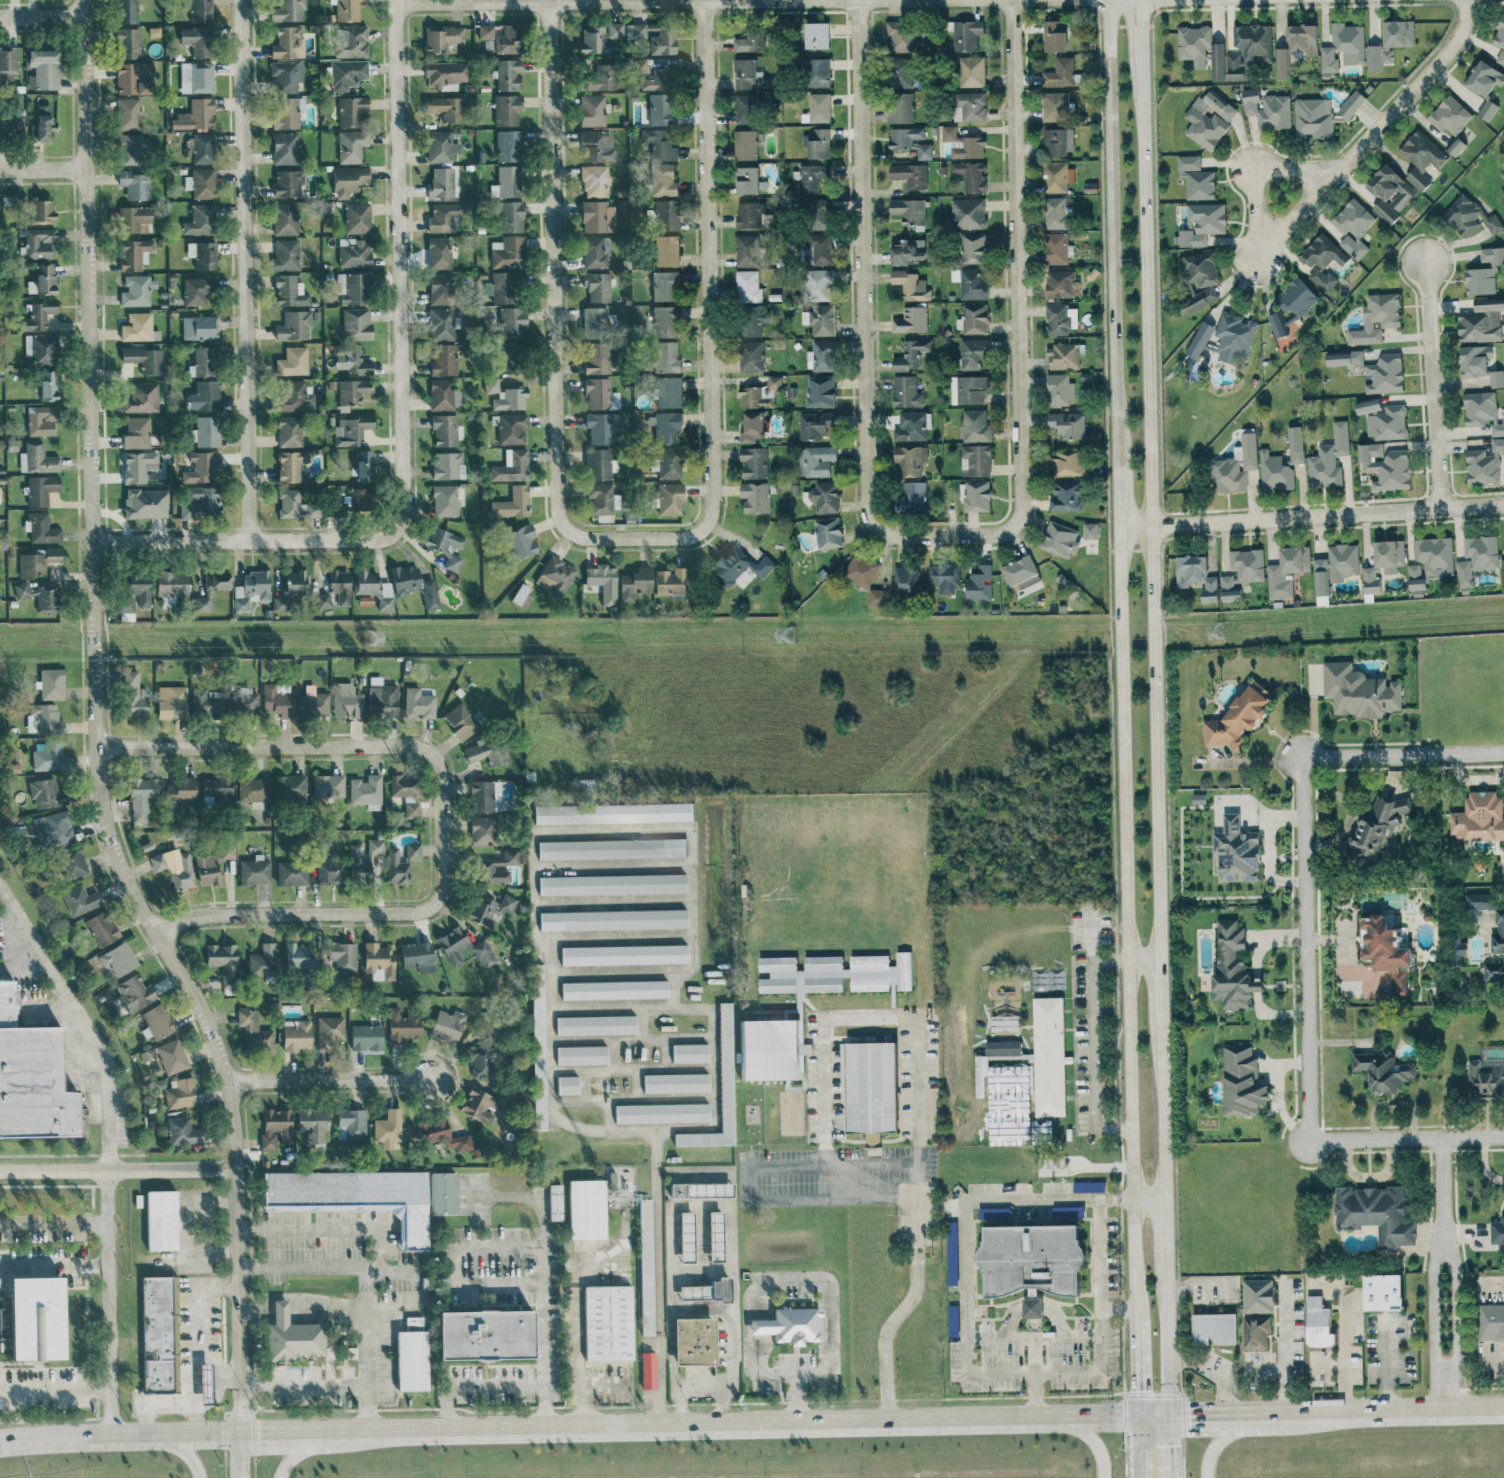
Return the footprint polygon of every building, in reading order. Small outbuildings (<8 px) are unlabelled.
[(138,0),(119,0),(119,23),(139,23),(138,0)] [(190,22),(212,22),(212,0),(186,0),(186,8),(190,8),(190,22)] [(279,7),(270,7),(270,21),(306,20),(305,0),(279,0),(279,7)] [(359,4),(367,4),(366,0),(330,0),(330,3),(336,3),(337,21),(360,20),(359,4)] [(1503,12),(1491,43),(1502,47),(1495,63),(1503,66),(1503,12)] [(887,21),(888,51),(911,50),(910,20),(887,21)] [(977,35),(984,35),(984,20),(954,21),(955,51),(977,51),(977,35)] [(1045,52),(1067,51),(1067,20),(1045,20),(1045,52)] [(1414,47),(1413,20),(1384,20),(1384,45),(1368,45),(1369,70),(1382,70),(1382,63),(1394,63),(1394,47),(1414,47)] [(829,22),(807,22),(807,48),(829,48),(829,22)] [(1365,64),(1364,25),(1344,25),(1344,22),(1332,22),(1332,46),(1321,46),(1321,72),(1338,72),(1337,51),(1343,51),(1343,64),(1365,64)] [(495,34),(495,53),(520,53),(520,24),(503,25),(503,34),(495,34)] [(581,53),(612,52),(611,39),(624,39),(623,24),(580,25),(581,53)] [(625,25),(626,41),(650,40),(650,54),(676,54),(675,24),(625,25)] [(765,51),(765,25),(747,24),(747,38),(734,38),(734,50),(765,51)] [(1272,24),(1233,25),(1233,48),(1241,48),(1241,54),(1227,54),(1227,80),(1245,80),(1245,63),(1253,63),(1253,55),(1263,55),(1263,62),(1272,62),(1272,24)] [(1288,24),(1289,50),(1303,50),(1304,56),(1318,55),(1317,24),(1288,24)] [(464,25),(425,26),(426,53),(452,53),(451,44),(465,44),(464,25)] [(482,49),(493,50),(494,25),(478,25),(477,41),(482,41),(482,49)] [(304,57),(303,26),(277,26),(277,44),(271,44),(271,58),(304,57)] [(336,57),(368,56),(367,26),(335,27),(336,57)] [(1178,58),(1193,58),(1193,69),(1210,68),(1210,80),(1224,80),(1223,43),(1212,43),(1212,26),(1178,26),(1178,58)] [(192,57),(213,57),(212,27),(180,27),(180,44),(192,44),(192,57)] [(141,58),(140,28),(118,29),(118,58),(141,58)] [(0,46),(0,72),(18,72),(18,46),(0,46)] [(1276,79),(1288,78),(1287,48),(1275,48),(1276,79)] [(59,49),(29,50),(29,67),(35,67),(35,89),(59,89),(59,49)] [(985,56),(958,56),(959,87),(985,86),(985,56)] [(1074,56),(1056,56),(1055,71),(1043,71),(1043,85),(1074,86),(1074,56)] [(829,87),(830,59),(808,58),(807,86),(829,87)] [(914,84),(912,58),(892,59),(894,85),(914,84)] [(1500,86),(1503,80),(1503,74),(1481,58),(1464,84),(1486,98),(1496,83),(1500,86)] [(497,91),(521,90),(520,59),(496,59),(497,91)] [(763,70),(757,71),(757,59),(734,59),(735,89),(752,89),(752,83),(764,82),(763,70)] [(331,60),(331,92),(347,92),(347,85),(357,85),(357,79),(368,79),(368,60),(331,60)] [(272,62),(272,93),(297,92),(297,82),(303,82),(303,61),(272,62)] [(181,92),(214,92),(214,62),(180,62),(181,92)] [(426,62),(426,89),(457,88),(457,81),(466,81),(466,62),(426,62)] [(152,63),(117,63),(117,94),(153,94),(152,63)] [(615,90),(616,65),(594,64),(593,75),(585,74),(585,89),(615,90)] [(674,90),(675,69),(653,68),(652,79),(641,79),(641,89),(674,90)] [(1291,95),(1259,95),(1259,88),(1243,88),(1244,115),(1257,115),(1258,129),(1291,128),(1291,95)] [(1239,111),(1210,89),(1203,99),(1198,95),(1183,116),(1193,122),(1185,133),(1209,151),(1239,111)] [(1348,120),(1367,98),(1357,89),(1337,110),(1348,120)] [(913,92),(889,93),(890,123),(914,122),(913,92)] [(986,121),(986,92),(954,92),(954,121),(986,121)] [(1043,121),(1069,122),(1070,92),(1043,92),(1043,121)] [(675,94),(650,93),(649,124),(675,125),(675,94)] [(830,93),(809,93),(810,122),(831,122),(830,93)] [(1446,127),(1455,135),(1474,116),(1450,93),(1426,118),(1441,132),(1446,127)] [(494,95),(495,126),(521,125),(520,94),(494,95)] [(606,125),(605,94),(580,95),(581,126),(606,125)] [(760,94),(736,95),(737,123),(761,122),(760,94)] [(339,127),(363,126),(363,111),(368,111),(368,96),(339,97),(339,127)] [(214,97),(190,98),(191,112),(173,113),(174,128),(214,128),(214,97)] [(464,97),(426,97),(425,112),(443,112),(442,122),(463,123),(464,97)] [(119,130),(140,129),(139,118),(145,118),(145,110),(140,110),(139,98),(118,99),(119,130)] [(299,128),(299,98),(275,98),(275,128),(299,128)] [(1295,99),(1296,138),(1333,137),(1332,98),(1295,99)] [(1488,121),(1499,106),(1488,98),(1477,114),(1488,121)] [(54,105),(36,105),(36,139),(54,139),(54,105)] [(0,113),(0,137),(25,136),(24,112),(0,113)] [(956,125),(941,126),(942,141),(956,141),(956,125)] [(890,128),(890,150),(914,149),(914,139),(924,139),(924,127),(890,128)] [(678,160),(678,147),(671,147),(671,129),(642,128),(641,142),(652,142),(651,160),(678,160)] [(831,128),(814,128),(814,134),(802,134),(803,146),(809,146),(809,158),(831,158),(831,128)] [(1074,128),(1044,128),(1044,154),(1074,154),(1074,128)] [(1449,157),(1418,128),(1398,150),(1422,172),(1431,162),(1438,169),(1449,157)] [(338,131),(339,163),(362,163),(362,146),(369,145),(369,130),(338,131)] [(497,161),(523,161),(522,130),(496,131),(497,161)] [(735,130),(735,160),(757,159),(757,130),(735,130)] [(452,131),(427,132),(428,162),(452,162),(451,153),(461,152),(461,142),(452,142),(452,131)] [(614,131),(581,131),(582,161),(614,161),(614,131)] [(193,163),(215,163),(214,132),(192,133),(193,163)] [(299,164),(298,132),(273,132),(273,164),(299,164)] [(120,165),(142,164),(142,134),(120,134),(120,165)] [(985,136),(963,136),(963,147),(950,147),(951,158),(985,157),(985,136)] [(1455,156),(1467,145),(1458,136),(1446,147),(1455,156)] [(932,144),(918,144),(918,159),(932,159),(932,144)] [(1187,199),(1215,199),(1215,171),(1201,171),(1201,155),(1178,155),(1178,177),(1186,177),(1187,199)] [(986,193),(985,161),(950,162),(951,173),(965,173),(965,193),(986,193)] [(1068,192),(1068,183),(1075,182),(1075,168),(1068,168),(1068,162),(1044,162),(1045,192),(1068,192)] [(1366,184),(1387,203),(1388,202),(1399,212),(1417,192),(1386,163),(1366,184)] [(678,196),(679,181),(674,181),(674,164),(652,164),(651,195),(678,196)] [(802,191),(824,192),(824,181),(831,181),(831,165),(802,164),(802,191)] [(928,164),(890,164),(890,178),(906,179),(906,189),(927,190),(928,164)] [(522,165),(498,166),(498,197),(522,197),(522,165)] [(608,165),(580,165),(581,182),(585,182),(585,197),(609,196),(608,165)] [(369,166),(334,167),(334,199),(349,199),(349,192),(359,192),(358,183),(369,183),(369,166)] [(759,166),(736,167),(737,194),(760,193),(759,166)] [(454,167),(430,168),(431,197),(455,196),(454,167)] [(1422,192),(1431,182),(1415,167),(1406,177),(1422,192)] [(216,168),(192,169),(192,176),(185,176),(185,189),(193,189),(193,199),(216,198),(216,168)] [(150,200),(150,173),(133,172),(133,170),(118,170),(118,185),(126,185),(126,200),(150,200)] [(274,197),(300,196),(300,183),(304,183),(304,170),(273,171),(274,197)] [(1490,216),(1463,192),(1441,215),(1466,238),(1481,221),(1496,234),(1503,226),(1503,224),(1492,213),(1490,216)] [(25,204),(24,193),(10,193),(11,205),(25,204)] [(1377,219),(1353,196),(1330,222),(1345,236),(1338,243),(1357,260),(1370,247),(1360,238),(1377,219)] [(1045,198),(1045,228),(1071,228),(1070,214),(1073,214),(1073,197),(1045,198)] [(810,229),(831,230),(833,199),(812,198),(810,229)] [(985,198),(952,198),(952,228),(986,228),(985,198)] [(926,223),(925,199),(890,200),(890,215),(902,214),(902,224),(926,223)] [(54,200),(32,200),(32,221),(54,221),(54,200)] [(499,201),(500,232),(524,232),(523,201),(499,201)] [(583,232),(615,232),(615,206),(606,207),(606,201),(582,201),(583,232)] [(679,230),(679,201),(655,201),(656,231),(679,230)] [(370,202),(345,203),(345,233),(371,233),(370,202)] [(737,228),(763,227),(763,223),(773,223),(772,213),(766,213),(765,202),(737,202),(737,228)] [(297,203),(273,204),(274,235),(298,234),(297,203)] [(1179,247),(1207,246),(1207,233),(1226,233),(1226,203),(1187,204),(1188,229),(1179,230),(1179,247)] [(215,204),(191,204),(192,221),(182,221),(182,234),(216,234),(215,204)] [(464,204),(429,204),(428,231),(457,232),(457,216),(464,216),(464,204)] [(152,231),(151,206),(121,207),(122,232),(152,231)] [(25,229),(25,258),(51,258),(50,242),(57,242),(57,228),(25,229)] [(1327,293),(1340,280),(1327,268),(1335,260),(1341,266),(1351,257),(1323,230),(1295,260),(1308,272),(1307,274),(1327,293)] [(1068,264),(1068,257),(1074,257),(1074,244),(1069,244),(1069,233),(1047,232),(1047,264),(1068,264)] [(833,265),(834,234),(814,233),(813,265),(833,265)] [(987,262),(986,233),(962,233),(963,262),(987,262)] [(679,235),(655,236),(655,266),(680,266),(679,235)] [(759,235),(737,235),(737,266),(759,266),(759,235)] [(525,268),(525,236),(502,236),(502,242),(492,242),(492,268),(525,268)] [(609,236),(583,237),(583,268),(610,267),(609,236)] [(428,237),(428,269),(452,269),(452,237),(428,237)] [(926,238),(892,239),(892,265),(908,264),(908,259),(926,258),(926,238)] [(275,239),(274,269),(299,270),(300,240),(275,239)] [(339,267),(370,266),(370,239),(338,239),(339,267)] [(121,240),(121,258),(120,258),(119,271),(142,271),(142,263),(147,263),(147,250),(154,250),(154,240),(121,240)] [(196,270),(217,269),(216,242),(187,242),(188,257),(195,257),(196,270)] [(1495,264),(1503,264),(1503,247),(1480,248),(1481,263),(1492,262),(1492,268),(1464,269),(1466,294),(1496,293),(1495,264)] [(1182,255),(1185,282),(1198,281),(1203,291),(1180,302),(1186,315),(1220,298),(1216,288),(1215,285),(1222,282),(1216,271),(1215,252),(1182,255)] [(55,294),(55,264),(36,264),(36,281),(28,281),(28,293),(55,294)] [(989,298),(989,289),(984,289),(984,279),(979,280),(979,268),(960,268),(961,299),(989,298)] [(833,269),(805,269),(805,301),(833,301),(833,269)] [(761,301),(760,270),(737,271),(738,302),(761,301)] [(1075,270),(1046,271),(1047,299),(1055,299),(1054,296),(1080,296),(1079,280),(1076,280),(1075,270)] [(492,272),(493,303),(515,302),(515,290),(523,289),(522,271),(492,272)] [(652,271),(653,301),(675,300),(674,285),(680,285),(680,271),(652,271)] [(903,300),(931,300),(931,289),(918,288),(918,271),(892,271),(892,284),(903,284),(903,300)] [(454,272),(429,273),(430,305),(455,304),(454,272)] [(588,302),(611,302),(611,286),(611,272),(583,273),(583,287),(588,287),(588,302)] [(370,273),(344,274),(345,294),(341,294),(341,305),(371,304),(370,273)] [(297,274),(275,275),(275,305),(310,305),(310,293),(303,293),(303,282),(297,282),(297,274)] [(125,276),(125,291),(121,291),(120,305),(150,306),(150,288),(157,289),(157,277),(125,276)] [(1266,321),(1282,337),(1289,330),(1288,329),(1319,298),(1297,276),(1274,299),(1281,306),(1266,321)] [(216,277),(184,278),(185,305),(207,305),(207,291),(217,291),(216,277)] [(1347,344),(1383,343),(1382,327),(1400,327),(1399,293),(1364,294),(1365,329),(1347,329),(1347,344)] [(1474,298),(1475,314),(1459,314),(1459,342),(1501,340),(1500,310),(1503,309),(1503,297),(1474,298)] [(21,331),(47,330),(47,313),(57,313),(57,301),(29,302),(29,318),(20,318),(21,331)] [(988,333),(988,303),(962,304),(963,334),(988,333)] [(1078,308),(1069,308),(1069,303),(1047,303),(1047,335),(1069,335),(1069,327),(1078,328),(1078,308)] [(834,304),(812,304),(812,311),(802,311),(802,324),(812,324),(812,336),(835,336),(834,304)] [(653,306),(653,337),(679,337),(678,306),(653,306)] [(927,332),(927,306),(904,307),(904,318),(892,318),(892,332),(927,332)] [(584,338),(608,337),(608,307),(583,307),(584,338)] [(342,309),(343,339),(371,339),(370,308),(342,309)] [(454,340),(455,326),(459,326),(459,319),(454,319),(454,308),(430,308),(429,340),(454,340)] [(526,308),(499,308),(500,338),(526,338),(526,308)] [(283,311),(283,325),(275,325),(275,339),(310,339),(310,310),(283,311)] [(1258,322),(1223,310),(1215,334),(1222,336),(1217,349),(1222,350),(1219,359),(1234,364),(1237,355),(1246,358),(1258,322)] [(160,330),(152,330),(152,312),(128,313),(128,325),(121,325),(121,340),(160,340),(160,330)] [(218,315),(182,316),(183,340),(218,339),(218,315)] [(1187,354),(1200,360),(1214,325),(1201,320),(1187,354)] [(31,334),(31,355),(26,355),(26,365),(57,365),(57,334),(31,334)] [(989,338),(960,339),(961,370),(981,369),(980,357),(989,357),(989,338)] [(932,339),(903,340),(904,357),(893,357),(894,371),(908,371),(908,367),(920,367),(920,351),(932,351),(932,339)] [(836,340),(813,340),(812,351),(808,351),(807,370),(835,371),(836,340)] [(682,372),(682,358),(677,358),(676,341),(654,341),(654,372),(682,372)] [(763,373),(764,342),(741,341),(741,372),(763,373)] [(520,373),(519,342),(499,343),(500,373),(520,373)] [(457,343),(432,344),(432,375),(457,375),(457,343)] [(1048,344),(1049,369),(1080,369),(1080,343),(1048,344)] [(373,375),(373,360),(361,360),(361,344),(334,344),(334,355),(346,355),(347,371),(358,371),(358,375),(373,375)] [(585,374),(612,373),(611,344),(584,345),(585,374)] [(1462,376),(1491,376),(1491,387),(1503,387),(1503,375),(1503,370),(1488,370),(1488,360),(1494,359),(1494,345),(1461,346),(1462,376)] [(188,376),(218,375),(217,346),(194,347),(194,365),(188,365),(188,376)] [(308,374),(307,346),(285,347),(285,359),(275,359),(276,375),(308,374)] [(162,348),(121,348),(121,365),(140,364),(141,374),(163,373),(162,348)] [(1404,391),(1402,352),(1379,353),(1379,363),(1364,364),(1363,350),(1326,352),(1327,366),(1365,364),(1366,374),(1372,374),(1373,383),(1365,383),(1366,393),(1404,391)] [(40,400),(58,401),(58,370),(41,370),(40,400)] [(1069,373),(1047,374),(1048,405),(1074,405),(1074,382),(1070,382),(1069,373)] [(894,375),(894,406),(924,407),(924,393),(916,393),(917,376),(894,375)] [(774,391),(781,391),(782,376),(767,376),(767,386),(741,386),(740,407),(774,408),(774,391)] [(808,407),(835,406),(835,376),(808,376),(808,407)] [(990,376),(952,376),(952,403),(985,404),(985,387),(990,387),(990,376)] [(499,392),(498,377),(486,378),(486,392),(499,392)] [(610,377),(585,378),(586,408),(620,408),(619,391),(611,391),(610,377)] [(682,377),(658,377),(657,408),(682,408),(682,377)] [(454,379),(430,379),(430,409),(461,408),(461,391),(454,391),(454,379)] [(306,410),(306,403),(311,403),(311,380),(281,380),(282,411),(306,410)] [(339,380),(339,412),(349,411),(349,405),(362,405),(362,393),(371,393),(371,380),(339,380)] [(219,411),(220,381),(195,381),(195,393),(188,393),(188,410),(219,411)] [(159,411),(159,382),(131,382),(131,397),(122,397),(122,412),(159,411)] [(493,409),(527,409),(526,388),(498,388),(498,398),(493,398),(493,409)] [(1466,426),(1485,426),(1485,419),(1492,419),(1492,435),(1503,435),(1503,420),(1497,420),(1496,391),(1464,393),(1466,426)] [(1357,414),(1382,410),(1380,398),(1355,402),(1357,414)] [(1407,437),(1405,404),(1384,405),(1385,413),(1367,414),(1367,439),(1407,437)] [(55,406),(28,407),(28,435),(55,435),(55,406)] [(992,441),(992,424),(987,424),(987,409),(963,409),(963,441),(992,441)] [(740,431),(740,443),(757,442),(756,437),(765,437),(764,411),(745,412),(746,431),(740,431)] [(683,430),(682,412),(656,413),(657,443),(678,443),(677,430),(683,430)] [(927,440),(927,428),(931,428),(931,412),(899,412),(899,428),(893,428),(893,440),(927,440)] [(529,413),(498,414),(498,444),(525,444),(525,428),(529,428),(529,413)] [(585,413),(586,428),(589,428),(590,444),(614,444),(614,431),(620,431),(620,413),(585,413)] [(824,439),(823,433),(838,432),(838,413),(800,413),(800,440),(824,439)] [(1048,413),(1048,427),(1057,427),(1057,440),(1085,439),(1085,413),(1048,413)] [(433,446),(461,446),(461,425),(458,425),(458,414),(433,415),(433,446)] [(150,416),(124,417),(125,448),(150,448),(150,416)] [(196,447),(220,446),(219,416),(196,416),(196,447)] [(302,416),(277,416),(278,447),(303,446),(302,416)] [(335,446),(363,445),(363,429),(374,429),(374,416),(335,417),(335,446)] [(1343,486),(1342,466),(1335,466),(1335,456),(1349,455),(1348,420),(1333,421),(1334,441),(1317,442),(1318,455),(1308,456),(1309,487),(1343,486)] [(1289,426),(1290,463),(1303,463),(1302,426),(1289,426)] [(1243,470),(1257,470),(1256,432),(1242,432),(1243,470)] [(1467,482),(1500,481),(1499,454),(1503,454),(1503,438),(1492,438),(1493,455),(1486,455),(1486,449),(1466,450),(1467,482)] [(20,472),(61,471),(60,456),(44,456),(44,441),(25,441),(25,452),(20,453),(20,472)] [(1409,489),(1409,450),(1383,450),(1383,443),(1357,443),(1358,462),(1362,462),(1362,472),(1379,471),(1379,479),(1371,479),(1371,489),(1409,489)] [(991,444),(961,445),(962,476),(992,475),(991,444)] [(831,476),(830,461),(837,461),(837,446),(800,447),(800,476),(831,476)] [(927,460),(928,447),(897,446),(896,476),(922,476),(922,460),(927,460)] [(658,478),(682,479),(682,447),(659,447),(658,478)] [(768,447),(741,447),(742,478),(768,478),(768,447)] [(528,448),(505,449),(505,465),(490,466),(490,481),(529,479),(528,448)] [(1269,455),(1269,448),(1260,448),(1262,490),(1294,488),(1293,464),(1283,464),(1282,454),(1269,455)] [(354,481),(374,481),(375,449),(355,449),(354,481)] [(611,479),(611,471),(618,471),(617,459),(611,459),(611,449),(587,449),(588,480),(611,479)] [(1082,475),(1081,450),(1052,451),(1052,476),(1082,475)] [(158,451),(123,452),(124,483),(146,483),(146,470),(158,469),(158,451)] [(192,451),(192,471),(182,471),(182,481),(215,481),(215,465),(220,465),(220,452),(192,451)] [(300,481),(300,462),(312,462),(312,451),(278,452),(279,482),(300,481)] [(464,478),(464,452),(433,452),(433,479),(464,478)] [(1245,458),(1212,459),(1213,492),(1246,491),(1245,458)] [(60,475),(28,476),(28,507),(48,506),(48,491),(60,491),(60,475)] [(926,481),(896,482),(897,513),(927,512),(926,481)] [(965,511),(991,511),(990,481),(964,481),(965,511)] [(1052,510),(1083,511),(1084,482),(1052,481),(1052,510)] [(741,483),(741,497),(744,497),(745,513),(771,512),(770,482),(741,483)] [(838,482),(809,483),(809,502),(815,501),(816,513),(839,512),(838,482)] [(613,483),(588,484),(588,515),(613,515),(613,508),(620,508),(619,494),(613,494),(613,483)] [(657,484),(658,515),(683,514),(682,483),(657,484)] [(491,517),(529,515),(528,484),(511,484),(512,501),(491,501),(491,517)] [(458,515),(458,505),(464,505),(464,485),(433,486),(433,515),(458,515)] [(180,502),(181,518),(218,517),(216,486),(188,487),(188,501),(180,502)] [(352,513),(373,512),(372,488),(351,489),(352,513)] [(125,517),(168,517),(168,490),(125,489),(125,517)] [(343,495),(344,502),(331,503),(331,517),(345,516),(345,506),(350,506),(350,495),(343,495)] [(31,543),(62,542),(62,528),(49,528),(49,511),(26,512),(26,530),(30,530),(31,543)] [(844,545),(839,515),(813,520),(819,550),(844,545)] [(1074,559),(1080,543),(1075,541),(1079,531),(1049,520),(1039,546),(1074,559)] [(504,533),(515,561),(538,551),(532,537),(536,535),(531,522),(504,533)] [(1098,539),(1097,523),(1083,523),(1084,539),(1098,539)] [(466,538),(432,525),(424,545),(448,555),(443,567),(457,572),(463,558),(450,553),(453,546),(462,549),(466,538)] [(1497,535),(1463,537),(1465,559),(1457,560),(1459,587),(1474,586),(1472,570),(1499,568),(1497,535)] [(1454,575),(1452,537),(1413,538),(1414,562),(1424,562),(1425,573),(1434,573),(1434,576),(1454,575)] [(1404,540),(1374,541),(1375,567),(1363,567),(1364,593),(1380,593),(1379,571),(1384,571),(1384,574),(1397,573),(1397,566),(1405,565),(1404,540)] [(748,567),(762,580),(777,565),(765,554),(755,565),(732,543),(709,568),(729,587),(748,567)] [(1358,544),(1328,544),(1329,558),(1314,558),(1315,596),(1329,595),(1329,582),(1346,582),(1346,575),(1359,574),(1358,544)] [(19,554),(20,576),(46,576),(46,562),(62,561),(61,546),(45,547),(46,553),(19,554)] [(1294,598),(1293,572),(1310,571),(1309,546),(1280,547),(1281,564),(1267,564),(1268,599),(1294,598)] [(1222,601),(1242,601),(1241,583),(1265,582),(1264,549),(1230,550),(1230,570),(1236,570),(1237,576),(1221,576),(1222,601)] [(880,564),(854,552),(842,577),(869,589),(880,564)] [(578,568),(551,553),(535,582),(562,597),(578,568)] [(1016,597),(1044,585),(1029,553),(1001,566),(1016,597)] [(1218,602),(1218,576),(1208,576),(1207,555),(1177,556),(1177,588),(1189,588),(1189,581),(1202,581),(1203,602),(1218,602)] [(617,604),(616,567),(608,567),(608,563),(595,563),(595,567),(585,567),(585,583),(602,583),(602,605),(617,604)] [(992,563),(978,564),(979,574),(965,575),(966,601),(992,600),(992,581),(992,563)] [(435,578),(421,580),(418,564),(391,568),(395,596),(422,591),(425,610),(440,608),(435,578)] [(932,564),(931,594),(954,594),(954,586),(960,586),(960,564),(932,564)] [(1424,589),(1424,564),(1409,564),(1409,590),(1424,589)] [(621,602),(633,601),(633,592),(652,592),(651,565),(638,565),(638,573),(620,573),(621,602)] [(686,566),(673,567),(673,570),(655,570),(656,594),(687,594),(686,566)] [(920,568),(894,567),(893,595),(919,596),(920,568)] [(289,610),(289,595),(309,594),(309,570),(286,571),(286,596),(273,596),(273,610),(289,610)] [(328,592),(338,592),(339,606),(350,605),(349,570),(328,570),(328,592)] [(378,570),(354,570),(355,594),(377,593),(377,611),(393,610),(392,582),(378,583),(378,570)] [(157,596),(170,597),(170,600),(175,600),(176,596),(188,596),(188,571),(158,571),(157,596)] [(270,600),(269,571),(243,572),(244,585),(234,585),(234,611),(250,611),(250,600),(270,600)] [(230,588),(230,574),(197,574),(197,611),(211,611),(210,589),(230,588)] [(150,608),(150,576),(130,576),(130,590),(121,590),(121,620),(135,621),(136,607),(150,608)] [(37,612),(59,612),(58,588),(29,589),(29,583),(15,583),(15,598),(37,597),(37,612)] [(520,585),(510,599),(524,609),(535,595),(520,585)] [(888,589),(869,589),(868,605),(887,606),(888,589)] [(316,611),(331,612),(331,593),(316,593),(316,611)] [(1334,716),(1387,715),(1387,711),(1401,711),(1401,680),(1388,680),(1388,677),(1366,678),(1366,670),(1353,670),(1353,661),(1323,661),(1324,698),(1333,698),(1334,716)] [(64,668),(40,669),(41,700),(65,699),(64,668)] [(124,670),(125,716),(147,716),(147,687),(138,688),(138,670),(124,670)] [(364,693),(354,693),(354,683),(333,682),(332,717),(364,718),(364,693)] [(297,695),(298,718),(329,717),(328,692),(315,693),(315,684),(305,685),(306,695),(297,695)] [(397,684),(368,685),(369,716),(398,716),(397,684)] [(158,719),(187,719),(187,686),(158,686),(158,719)] [(251,687),(240,687),(240,693),(227,694),(228,714),(258,713),(258,693),(251,693),(251,687)] [(420,694),(420,687),(405,687),(405,717),(435,718),(435,695),(420,694)] [(1206,746),(1230,743),(1232,752),(1245,750),(1243,729),(1268,726),(1263,693),(1259,693),(1258,688),(1231,692),(1234,716),(1203,720),(1206,746)] [(223,713),(222,689),(192,691),(193,714),(223,713)] [(452,733),(460,742),(481,726),(461,701),(444,715),(456,730),(452,733)] [(29,733),(64,734),(65,719),(57,719),(57,704),(29,704),(29,733)] [(489,768),(510,761),(502,735),(462,747),(467,763),(486,757),(489,768)] [(63,745),(33,746),(34,770),(64,769),(63,745)] [(345,775),(313,774),(312,796),(344,797),(345,775)] [(350,804),(381,804),(381,774),(367,774),(367,779),(350,779),(350,804)] [(405,818),(420,817),(419,774),(391,775),(391,796),(404,796),(405,818)] [(275,775),(276,799),(306,799),(306,775),(275,775)] [(196,802),(195,776),(175,777),(176,784),(166,784),(167,803),(196,802)] [(67,790),(57,792),(56,778),(30,780),(33,808),(68,805),(67,790)] [(158,797),(158,778),(130,778),(131,823),(147,822),(147,807),(138,807),(137,798),(158,797)] [(501,811),(501,780),(470,781),(471,812),(501,811)] [(1503,818),(1503,792),(1466,792),(1466,812),(1450,812),(1451,840),(1503,840),(1503,818)] [(1348,851),(1376,862),(1386,834),(1393,837),(1403,809),(1404,809),(1406,803),(1378,793),(1369,817),(1362,814),(1348,851)] [(535,824),(694,821),(694,802),(535,805),(535,824)] [(74,839),(66,809),(32,819),(41,849),(74,839)] [(1260,881),(1259,831),(1240,831),(1240,813),(1224,813),(1224,833),(1213,833),(1213,854),(1218,854),(1218,881),(1260,881)] [(471,817),(471,845),(497,844),(496,816),(471,817)] [(686,857),(685,838),(539,841),(539,859),(686,857)] [(387,847),(387,883),(410,883),(410,859),(420,859),(420,843),(406,843),(406,861),(398,861),(398,847),(387,847)] [(197,884),(219,884),(219,860),(235,859),(235,844),(221,845),(221,854),(197,855),(197,884)] [(68,879),(89,873),(80,846),(60,853),(68,879)] [(510,882),(510,865),(519,865),(518,849),(503,849),(503,857),(493,857),(492,851),(479,852),(480,883),(510,882)] [(190,851),(178,853),(179,863),(166,864),(165,854),(151,855),(153,871),(170,869),(172,890),(194,887),(190,851)] [(346,883),(346,861),(325,860),(325,851),(318,851),(317,882),(346,883)] [(240,884),(270,884),(271,858),(240,858),(240,884)] [(350,879),(371,879),(371,858),(350,858),(350,879)] [(307,885),(308,862),(278,861),(277,884),(307,885)] [(686,873),(539,875),(540,895),(687,892),(686,873)] [(103,904),(97,890),(86,895),(81,883),(61,892),(71,917),(103,904)] [(518,899),(504,893),(500,903),(479,894),(468,920),(493,930),(501,910),(512,914),(518,899)] [(1470,909),(1495,910),(1496,894),(1470,893),(1470,909)] [(120,936),(106,909),(84,920),(99,947),(120,936)] [(687,928),(687,909),(539,911),(540,930),(687,928)] [(1503,978),(1503,910),(1497,910),(1496,933),(1491,933),(1491,953),(1503,953),(1503,963),(1483,962),(1483,978),(1503,978)] [(1363,959),(1374,959),(1374,970),(1392,970),(1391,995),(1407,995),(1407,968),(1412,968),(1412,947),(1404,947),(1405,927),(1389,926),(1390,914),(1362,914),(1362,929),(1368,929),(1367,948),(1363,948),(1363,959)] [(1218,919),(1219,973),(1213,973),(1214,1000),(1223,1000),(1223,1009),(1251,1008),(1250,991),(1264,991),(1264,981),(1248,981),(1247,927),(1238,927),(1238,919),(1218,919)] [(497,960),(484,938),(471,945),(460,925),(435,938),(452,969),(464,962),(458,951),(465,947),(470,955),(474,952),(483,968),(497,960)] [(139,964),(125,940),(98,955),(105,968),(109,966),(116,977),(139,964)] [(394,979),(394,946),(379,947),(378,941),(364,941),(365,973),(375,973),(375,980),(394,979)] [(275,942),(261,942),(261,953),(248,953),(248,976),(276,976),(275,942)] [(314,948),(296,948),(297,942),(286,942),(285,967),(313,967),(314,948)] [(330,972),(356,972),(357,942),(331,942),(330,972)] [(419,972),(434,971),(433,942),(401,943),(402,967),(418,967),(419,972)] [(206,966),(222,966),(222,986),(237,986),(237,945),(206,944),(206,966)] [(562,965),(688,963),(687,944),(561,946),(562,965)] [(912,990),(912,952),(897,952),(897,965),(889,965),(889,955),(850,955),(850,969),(843,969),(843,956),(805,956),(805,970),(797,970),(797,957),(759,957),(759,971),(770,971),(770,978),(759,978),(759,992),(797,992),(797,977),(805,977),(805,991),(844,991),(844,977),(851,977),(851,990),(890,990),(890,983),(898,983),(898,990),(912,990)] [(545,964),(532,964),(534,1130),(546,1129),(545,964)] [(114,984),(127,1013),(158,998),(151,983),(144,987),(138,973),(114,984)] [(77,1136),(0,1135),(0,980),(13,980),(13,1028),(61,1028),(60,1092),(77,1092),(77,1136)] [(562,1000),(668,998),(668,980),(562,982),(562,1000)] [(1066,1115),(1064,997),(1033,997),(1036,1116),(1066,1115)] [(175,1030),(161,1002),(140,1013),(155,1041),(175,1030)] [(734,1144),(731,1002),(719,1002),(721,1132),(674,1133),(675,1145),(734,1144)] [(389,1044),(403,1043),(403,1038),(421,1038),(420,1014),(401,1014),(400,1007),(389,1007),(389,1044)] [(273,1029),(258,1029),(258,1009),(237,1009),(238,1026),(244,1026),(245,1051),(274,1051),(273,1029)] [(429,1034),(455,1044),(467,1014),(454,1009),(452,1015),(439,1010),(429,1034)] [(557,1035),(637,1034),(636,1015),(557,1016),(557,1035)] [(331,1051),(331,1039),(345,1039),(344,1016),(317,1017),(318,1051),(331,1051)] [(741,1080),(800,1079),(799,1019),(740,1020),(741,1080)] [(311,1020),(282,1020),(283,1051),(311,1050),(311,1020)] [(383,1025),(352,1024),(351,1050),(382,1050),(383,1025)] [(188,1068),(180,1038),(156,1044),(164,1075),(188,1068)] [(986,1041),(986,1055),(976,1055),(977,1097),(986,1097),(985,1057),(1022,1057),(1022,1040),(986,1041)] [(848,1044),(898,1043),(900,1131),(851,1133),(848,1044)] [(708,1044),(673,1044),(673,1062),(709,1062),(708,1044)] [(1225,1116),(1261,1115),(1261,1107),(1269,1107),(1269,1084),(1257,1084),(1256,1044),(1224,1045),(1225,1116)] [(558,1065),(608,1064),(608,1045),(557,1046),(558,1065)] [(1353,1054),(1353,1071),(1370,1070),(1370,1094),(1403,1093),(1402,1079),(1416,1079),(1416,1063),(1395,1064),(1394,1053),(1353,1054)] [(1478,1086),(1478,1097),(1503,1097),(1503,1079),(1503,1069),(1500,1069),(1500,1065),(1483,1065),(1483,1059),(1468,1059),(1469,1086),(1478,1086)] [(709,1073),(643,1074),(644,1093),(709,1092),(709,1073)] [(584,1075),(558,1076),(558,1094),(584,1094),(584,1075)] [(176,1078),(177,1086),(164,1088),(166,1108),(196,1105),(193,1076),(176,1078)] [(496,1097),(471,1085),(460,1110),(490,1124),(498,1107),(505,1110),(513,1092),(501,1086),(496,1097)] [(615,1123),(710,1122),(709,1103),(615,1104),(615,1123)] [(328,1108),(298,1107),(297,1132),(306,1132),(306,1143),(327,1143),(328,1108)] [(401,1108),(387,1107),(386,1119),(374,1119),(374,1148),(393,1149),(393,1141),(400,1141),(401,1108)] [(367,1109),(337,1108),(337,1138),(366,1139),(367,1109)] [(291,1109),(262,1110),(263,1150),(276,1149),(276,1132),(279,1132),(279,1142),(292,1142),(291,1109)] [(203,1129),(191,1129),(191,1117),(167,1117),(168,1144),(203,1144),(203,1129)] [(416,1124),(421,1142),(442,1137),(445,1148),(455,1146),(457,1152),(473,1148),(469,1133),(451,1138),(446,1117),(416,1124)] [(264,1174),(425,1171),(425,1207),(264,1210),(264,1174)] [(431,1215),(456,1214),(455,1172),(430,1173),(431,1215)] [(605,1239),(605,1179),(568,1180),(570,1239),(605,1239)] [(733,1197),(733,1182),(671,1183),(671,1198),(733,1197)] [(562,1221),(562,1184),(548,1184),(549,1221),(562,1221)] [(1336,1186),(1336,1226),(1379,1226),(1379,1249),(1403,1249),(1403,1245),(1416,1244),(1416,1221),(1404,1221),(1404,1185),(1385,1185),(1385,1188),(1353,1188),(1353,1186),(1336,1186)] [(176,1190),(146,1191),(147,1250),(178,1250),(176,1190)] [(639,1199),(641,1335),(654,1335),(652,1199),(639,1199)] [(710,1262),(724,1262),(723,1211),(709,1211),(710,1262)] [(694,1212),(680,1212),(680,1263),(695,1262),(694,1212)] [(1500,1215),(1501,1221),(1490,1221),(1491,1244),(1503,1243),(1503,1215),(1500,1215)] [(988,1227),(1085,1225),(1087,1293),(989,1295),(988,1227)] [(1366,1310),(1404,1310),(1403,1274),(1366,1274),(1366,1310)] [(11,1277),(65,1276),(66,1361),(11,1361),(11,1277)] [(141,1278),(174,1277),(176,1394),(144,1395),(141,1278)] [(710,1285),(679,1285),(679,1301),(731,1300),(730,1277),(710,1278),(710,1285)] [(1244,1312),(1274,1312),(1274,1279),(1243,1279),(1244,1312)] [(584,1287),(631,1286),(632,1360),(586,1361),(584,1287)] [(1322,1295),(1307,1295),(1308,1346),(1337,1346),(1336,1333),(1332,1333),(1331,1307),(1323,1307),(1322,1295)] [(1043,1298),(1024,1299),(1024,1318),(1043,1317),(1043,1298)] [(1480,1339),(1503,1339),(1503,1304),(1479,1304),(1480,1339)] [(774,1311),(818,1310),(819,1341),(774,1342),(774,1311)] [(441,1312),(532,1312),(532,1357),(441,1357),(441,1312)] [(1236,1313),(1193,1314),(1194,1344),(1209,1344),(1209,1336),(1215,1336),(1215,1344),(1237,1343),(1236,1313)] [(428,1390),(427,1330),(422,1330),(422,1316),(406,1316),(406,1331),(396,1331),(397,1391),(428,1390)] [(1244,1349),(1268,1349),(1267,1333),(1271,1333),(1271,1316),(1244,1316),(1244,1349)] [(676,1320),(715,1319),(716,1364),(676,1364),(676,1320)] [(265,1325),(323,1324),(323,1361),(266,1362),(265,1325)] [(642,1389),(656,1388),(656,1352),(641,1352),(642,1389)] [(211,1363),(199,1364),(200,1405),(212,1404),(211,1363)]
